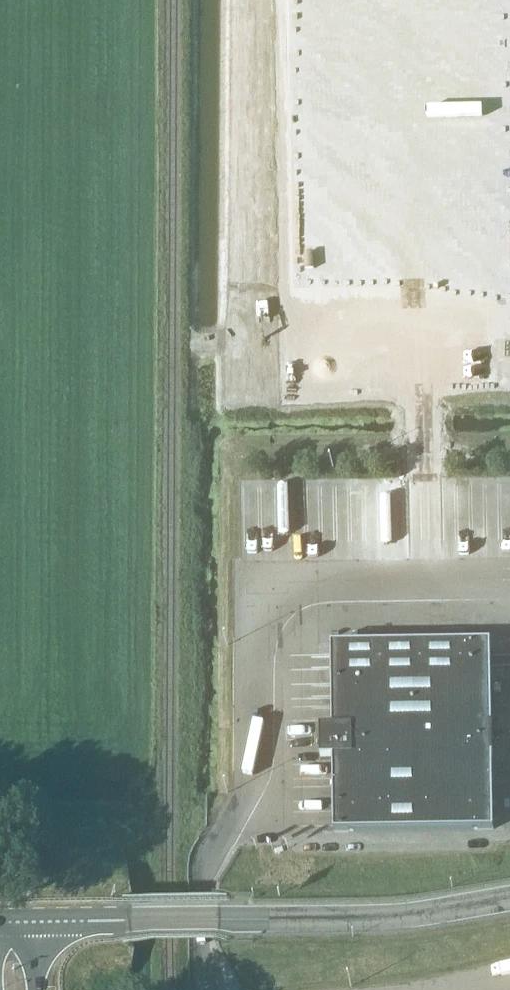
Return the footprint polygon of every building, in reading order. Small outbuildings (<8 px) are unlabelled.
[(333,644),(334,705),(410,703),(411,772),(495,771),(493,642),(333,644)] [(496,829),(495,771),(411,772),(410,703),(334,705),(334,727),(322,727),(322,757),(335,757),(336,831),(496,829)]
